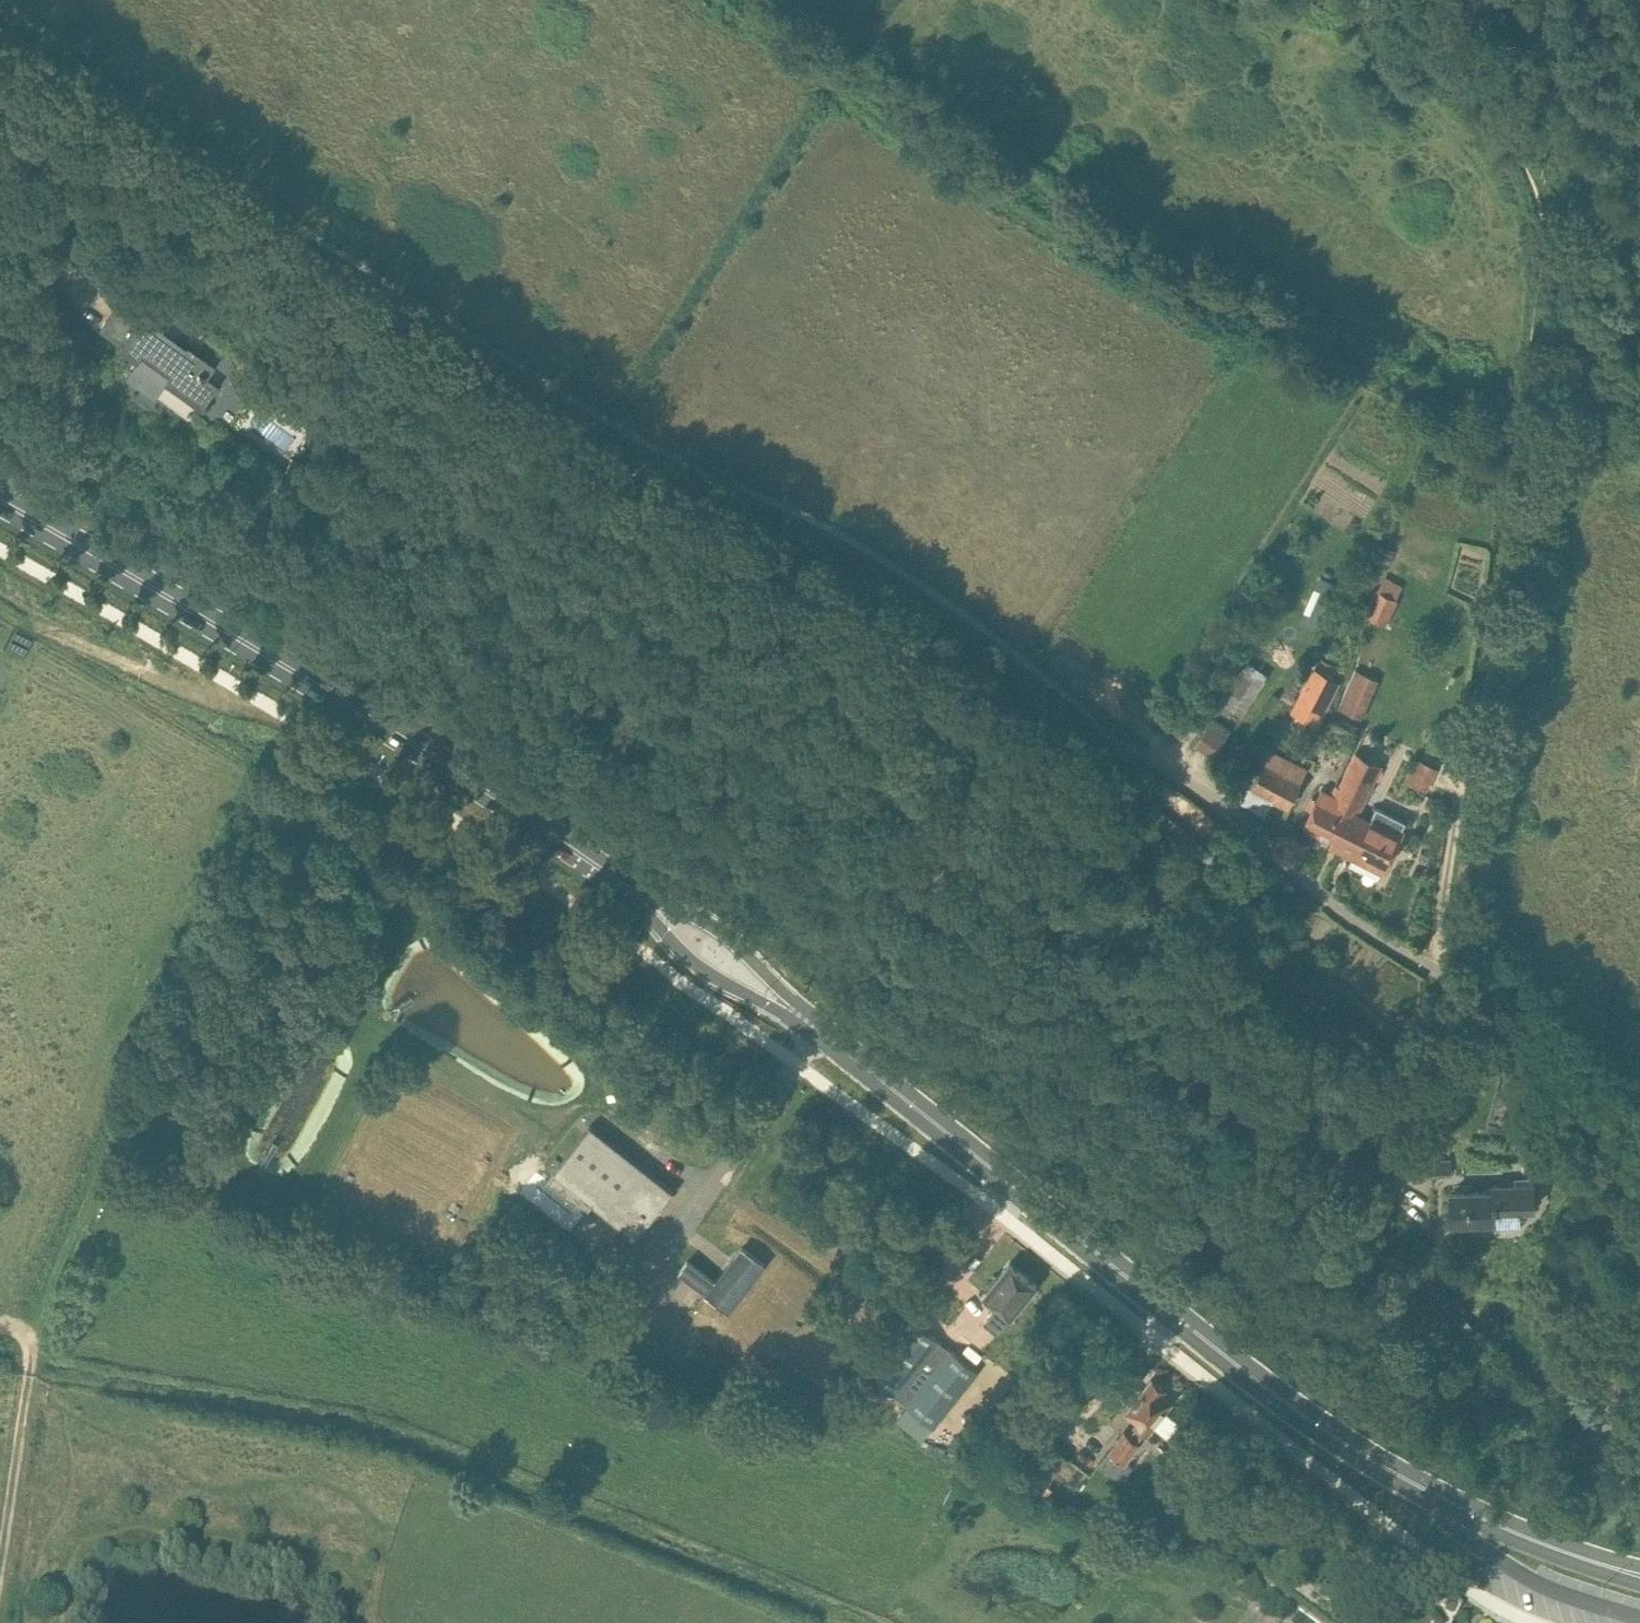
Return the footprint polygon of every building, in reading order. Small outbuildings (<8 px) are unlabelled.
[(137,324),(134,322),(117,310),(117,309),(116,308),(101,328),(102,330),(103,329),(124,344),(121,348),(137,360),(141,355),(169,374),(165,380),(201,405),(217,383),(207,376),(215,365),(188,345),(187,347),(163,329),(163,328),(144,314),(137,324)] [(309,467),(292,454),(282,469),(299,481),(309,467)] [(1377,589),(1376,589),(1364,613),(1386,625),(1399,600),(1396,598),(1403,585),(1385,575),(1377,589)] [(1285,617),(1302,625),(1318,590),(1300,582),(1285,617)] [(1333,593),(1320,587),(1309,611),(1322,617),(1333,593)] [(1248,658),(1222,703),(1243,716),(1270,672),(1248,658)] [(1313,668),(1293,707),(1320,721),(1340,683),(1313,668)] [(1339,706),(1363,717),(1380,679),(1356,668),(1339,706)] [(1215,753),(1230,731),(1214,719),(1198,741),(1215,753)] [(1271,749),(1244,802),(1265,813),(1272,798),(1289,806),(1308,767),(1271,749)] [(1407,779),(1430,790),(1442,764),(1418,754),(1407,779)] [(1366,801),(1375,783),(1384,765),(1358,755),(1342,787),(1337,785),(1334,793),(1322,787),(1304,824),(1341,843),(1352,821),(1348,820),(1353,811),(1360,797),(1362,798),(1366,801)] [(1355,811),(1362,798),(1360,797),(1353,811),(1348,820),(1352,821),(1341,843),(1355,850),(1352,856),(1384,872),(1406,828),(1403,827),(1406,820),(1377,806),(1371,819),(1355,811)] [(675,1191),(643,1166),(591,1124),(553,1172),(637,1238),(675,1191)] [(1435,1149),(1436,1175),(1452,1175),(1452,1156),(1450,1156),(1450,1149),(1435,1149)] [(1495,1208),(1535,1207),(1534,1182),(1494,1183),(1494,1189),(1451,1191),(1452,1220),(1495,1219),(1495,1208)] [(707,1291),(707,1292),(729,1310),(765,1264),(743,1246),(715,1281),(707,1291)] [(707,1291),(715,1281),(688,1260),(680,1270),(707,1291)] [(999,1334),(1038,1285),(1010,1262),(985,1292),(999,1303),(984,1321),(999,1334)] [(898,1416),(923,1436),(980,1372),(911,1317),(867,1374),(877,1382),(866,1395),(878,1405),(890,1392),(907,1405),(898,1416)] [(1147,1433),(1174,1400),(1163,1392),(1166,1388),(1152,1377),(1125,1410),(1138,1421),(1136,1424),(1137,1426),(1130,1434),(1125,1430),(1100,1461),(1122,1477),(1131,1464),(1125,1460),(1140,1442),(1137,1440),(1145,1432),(1147,1433)] [(1047,1483),(1069,1457),(1059,1448),(1037,1475),(1047,1483)] [(1441,1588),(1429,1582),(1421,1597),(1433,1604),(1441,1588)]
